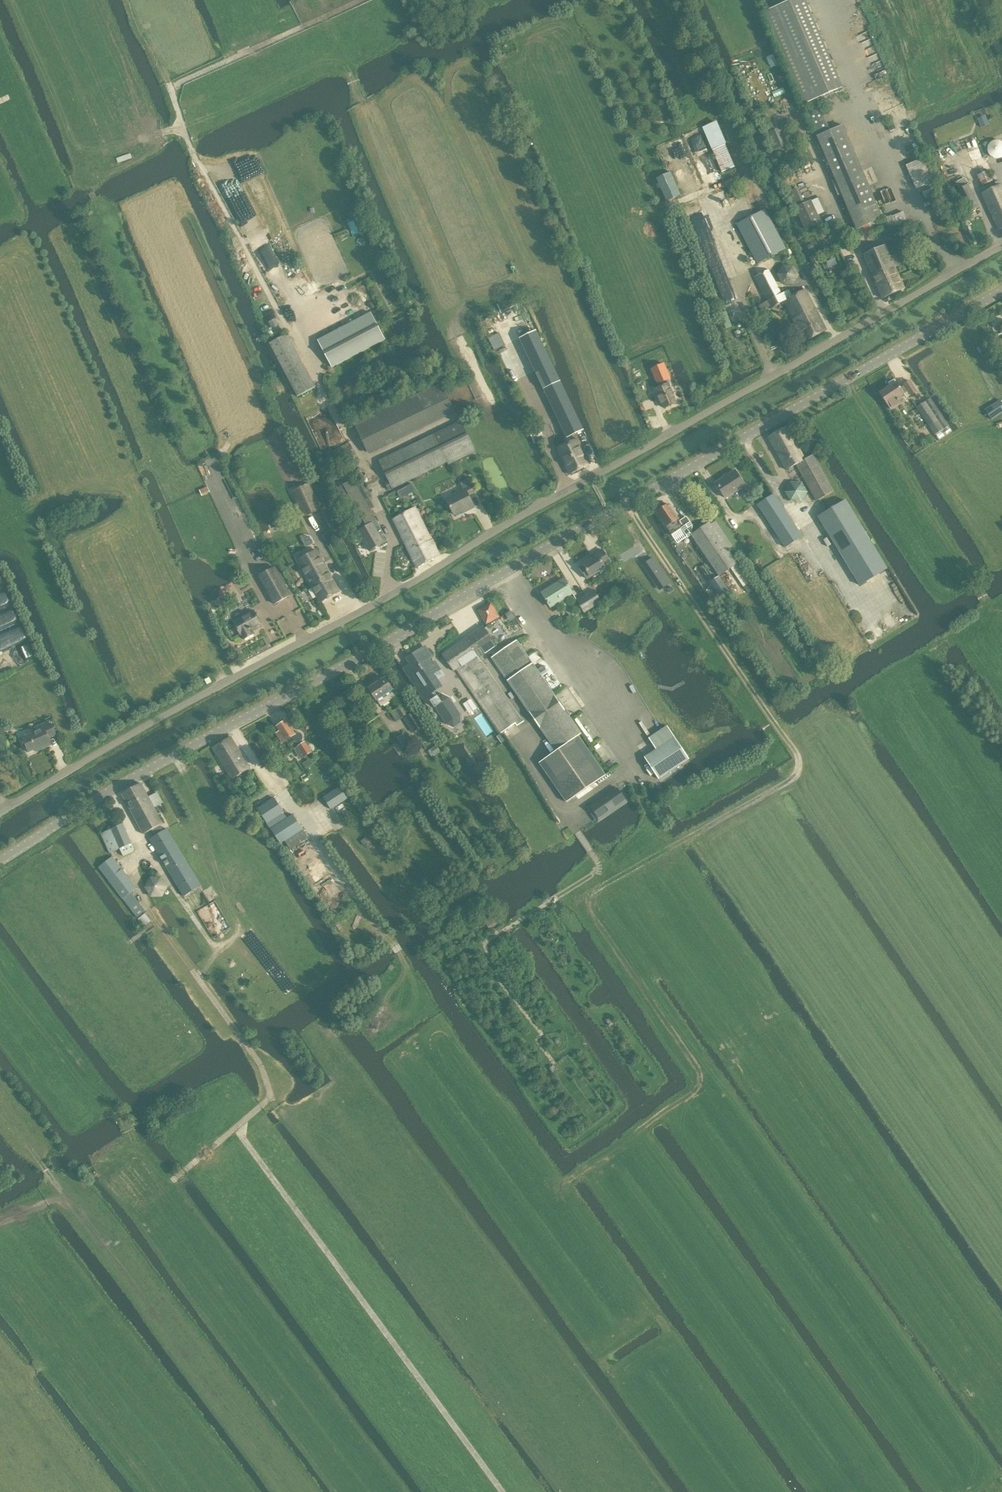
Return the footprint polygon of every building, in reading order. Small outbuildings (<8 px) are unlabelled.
[(804,109),(842,92),(802,2),(764,19),(804,109)] [(808,118),(857,231),(862,228),(869,225),(882,219),(842,128),(830,134),(820,112),(808,118)] [(987,149),(987,150),(987,151),(988,152),(988,153),(989,154),(989,155),(990,156),(991,156),(991,157),(992,157),(993,157),(993,158),(994,158),(995,158),(996,158),(997,158),(998,158),(999,158),(1000,157),(1001,157),(1001,156),(1001,142),(1001,141),(1000,141),(999,141),(999,140),(998,140),(997,140),(996,140),(995,140),(994,140),(993,141),(992,141),(991,142),(990,143),(989,143),(989,144),(989,145),(988,145),(988,146),(988,147),(987,148),(987,149)] [(713,150),(726,173),(740,165),(728,143),(713,150)] [(963,178),(954,182),(958,189),(954,191),(956,194),(965,213),(979,207),(968,184),(967,185),(963,178)] [(1001,228),(1001,188),(1000,185),(982,193),(999,230),(1001,228)] [(903,199),(890,205),(899,226),(912,221),(903,199)] [(821,222),(810,201),(795,208),(806,230),(821,222)] [(736,224),(757,263),(785,248),(764,209),(736,224)] [(869,225),(862,228),(866,235),(872,232),(869,225)] [(835,227),(820,234),(823,239),(837,232),(835,227)] [(882,298),(904,288),(895,267),(903,264),(898,253),(890,256),(886,246),(863,255),(882,298)] [(812,257),(811,257),(814,265),(815,264),(820,262),(816,255),(812,257)] [(804,342),(805,341),(826,331),(805,290),(791,296),(789,291),(786,291),(781,294),(768,269),(754,276),(771,308),(784,302),(804,342)] [(319,340),(333,366),(385,339),(371,312),(319,340)] [(399,334),(410,327),(405,317),(393,323),(399,334)] [(275,319),(269,323),(276,336),(282,333),(275,319)] [(536,330),(519,338),(529,359),(536,373),(567,438),(582,430),(583,430),(553,366),(553,365),(536,330)] [(314,387),(287,335),(269,344),(296,396),(314,387)] [(664,364),(651,369),(658,384),(660,383),(662,386),(668,384),(667,380),(670,378),(664,364)] [(911,395),(916,391),(909,381),(904,384),(904,385),(900,388),(896,382),(880,392),(891,409),(901,402),(897,397),(908,391),(911,395)] [(440,382),(354,423),(368,453),(455,411),(440,382)] [(676,402),(668,384),(654,390),(657,396),(659,396),(664,408),(676,402)] [(1001,392),(987,400),(996,416),(1001,412),(1001,394),(1001,392)] [(929,398),(919,405),(924,413),(927,410),(933,419),(930,422),(940,437),(950,430),(929,398)] [(988,406),(983,409),(991,420),(996,416),(988,406)] [(461,421),(379,461),(388,481),(385,482),(389,490),(448,462),(449,465),(476,452),(475,449),(464,426),(461,421)] [(283,425),(277,428),(280,434),(286,431),(283,425)] [(817,501),(834,491),(814,454),(807,458),(806,456),(804,457),(787,427),(768,437),(786,470),(796,464),(817,501)] [(569,474),(590,465),(578,439),(557,449),(569,474)] [(340,466),(357,456),(350,442),(332,452),(340,466)] [(726,498),(745,485),(735,470),(716,483),(726,498)] [(369,550),(387,540),(354,479),(335,489),(369,550)] [(467,510),(475,506),(469,496),(474,493),(468,480),(461,483),(464,490),(447,499),(455,514),(466,509),(467,510)] [(802,501),(808,491),(802,481),(791,481),(785,491),(790,501),(802,501)] [(303,517),(320,509),(308,484),(292,491),(303,517)] [(411,484),(406,487),(409,494),(415,491),(411,484)] [(207,486),(199,490),(202,495),(210,492),(207,487),(207,486)] [(785,547),(802,536),(774,494),(757,505),(785,547)] [(860,585),(887,568),(846,500),(818,517),(860,585)] [(669,504),(656,512),(666,526),(672,534),(681,527),(684,532),(687,530),(691,535),(692,534),(692,525),(686,516),(680,520),(678,518),(669,504)] [(393,519),(417,567),(439,556),(433,540),(432,540),(415,507),(393,519)] [(692,534),(719,575),(737,563),(728,549),(732,546),(716,521),(711,524),(710,522),(692,534)] [(337,528),(331,532),(334,537),(340,534),(337,528)] [(583,564),(583,565),(580,567),(587,579),(606,567),(604,565),(610,561),(602,549),(596,553),(598,555),(583,564)] [(320,602),(339,592),(316,550),(297,560),(320,602)] [(653,558),(643,565),(657,586),(667,579),(653,558)] [(274,604),(290,595),(275,567),(259,576),(274,604)] [(730,592),(719,575),(710,582),(721,598),(730,592)] [(551,607),(572,593),(563,579),(542,592),(551,607)] [(585,595),(593,607),(601,602),(593,590),(585,595)] [(593,607),(585,595),(577,600),(584,613),(593,607)] [(486,622),(497,616),(491,604),(479,610),(486,622)] [(251,629),(261,623),(254,610),(233,622),(240,635),(241,634),(244,639),(253,634),(251,629)] [(476,659),(478,657),(496,645),(483,626),(466,638),(477,654),(474,656),(476,659)] [(477,654),(466,638),(442,654),(454,671),(456,669),(500,733),(521,719),(478,657),(476,659),(474,656),(477,654)] [(606,778),(588,751),(528,663),(529,662),(515,641),(490,657),(555,752),(538,763),(566,805),(606,778)] [(407,658),(413,668),(407,672),(423,697),(431,692),(434,697),(430,700),(434,707),(435,706),(446,723),(453,727),(460,722),(460,714),(449,698),(441,694),(438,696),(437,695),(437,696),(434,691),(434,690),(430,684),(436,679),(432,673),(439,669),(434,661),(432,663),(429,658),(431,657),(424,647),(419,650),(419,649),(413,653),(414,654),(407,658)] [(381,706),(389,700),(396,696),(392,690),(393,690),(385,677),(369,688),(381,706)] [(405,716),(414,710),(408,701),(399,707),(405,716)] [(425,725),(415,711),(403,719),(413,733),(425,725)] [(297,732),(295,733),(286,720),(277,726),(280,731),(277,733),(283,742),(286,740),(289,744),(294,741),(296,742),(298,742),(301,741),(303,739),(303,737),(302,734),(300,732),(297,732)] [(21,738),(27,751),(27,752),(39,747),(40,749),(50,745),(47,739),(55,735),(49,721),(41,725),(42,728),(21,738)] [(231,736),(213,747),(216,751),(232,778),(250,767),(240,751),(231,736)] [(644,757),(645,758),(658,779),(689,759),(674,738),(644,757)] [(304,756),(311,752),(305,741),(298,746),(304,756)] [(303,763),(307,768),(313,763),(309,758),(303,763)] [(148,797),(141,783),(121,793),(143,834),(163,823),(154,807),(165,802),(159,791),(148,797)] [(340,786),(323,797),(331,809),(347,798),(340,786)] [(625,800),(618,790),(616,787),(615,788),(616,788),(590,806),(590,805),(589,806),(598,818),(599,818),(598,817),(624,800),(625,800)] [(286,818),(274,799),(259,809),(271,828),(286,818)] [(286,818),(271,828),(281,843),(285,840),(290,848),(308,836),(293,814),(286,818)] [(464,829),(470,837),(480,829),(474,821),(464,829)] [(109,853),(132,843),(123,823),(101,833),(109,853)] [(184,895),(201,885),(167,828),(150,839),(184,895)] [(366,837),(361,841),(365,846),(370,842),(366,837)] [(123,898),(136,888),(112,857),(99,867),(123,898)] [(151,897),(163,897),(169,887),(163,876),(150,876),(145,887),(151,897)]
